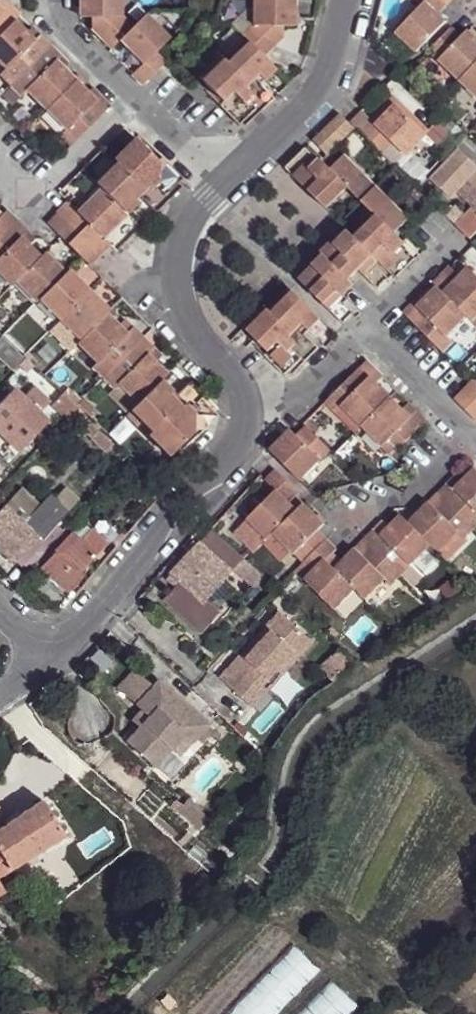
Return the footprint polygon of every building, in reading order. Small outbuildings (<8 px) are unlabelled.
[(78,16),(90,17),(90,28),(110,47),(118,40),(141,63),(130,74),(141,85),(163,62),(154,52),(168,39),(144,15),(131,28),(120,16),(120,0),(78,0),(78,16)] [(131,0),(120,0),(120,16),(131,28),(144,15),(131,0)] [(250,0),(248,0),(248,6),(246,24),(236,33),(240,37),(219,58),(215,55),(204,66),(207,70),(198,80),(205,87),(218,99),(215,102),(235,123),(239,119),(256,102),(260,105),(269,97),(256,83),(249,76),(253,72),(260,79),(271,68),(258,55),(277,36),(278,26),(250,0)] [(278,26),(288,26),(289,0),(250,0),(278,26)] [(393,32),(413,52),(443,21),(436,13),(444,5),(439,0),(419,0),(421,2),(393,32)] [(14,19),(18,14),(7,3),(1,10),(0,8),(0,33),(14,19)] [(248,6),(229,25),(236,33),(246,24),(248,6)] [(0,71),(0,77),(8,85),(44,49),(33,38),(26,31),(14,19),(0,33),(0,64),(1,65),(3,68),(0,71)] [(31,26),(26,31),(33,38),(38,34),(31,26)] [(449,28),(425,51),(456,81),(475,60),(475,42),(472,38),(465,31),(458,37),(449,28)] [(19,95),(25,89),(45,108),(74,80),(60,66),(54,59),(59,54),(49,44),(44,49),(8,85),(19,95)] [(65,61),(59,54),(54,59),(60,66),(65,61)] [(456,81),(475,100),(475,60),(456,81)] [(204,66),(195,75),(198,80),(207,70),(204,66)] [(256,83),(260,79),(253,72),(249,76),(256,83)] [(65,128),(59,134),(70,145),(109,105),(98,94),(93,99),(86,92),(74,80),(45,108),(65,128)] [(91,87),(86,92),(93,99),(98,94),(91,87)] [(215,102),(218,99),(205,87),(202,91),(215,102)] [(45,108),(25,89),(19,95),(15,100),(34,119),(45,108)] [(392,102),(425,134),(429,131),(391,95),(369,118),(373,122),(375,118),(392,102)] [(239,119),(242,123),(260,105),(256,102),(239,119)] [(425,134),(392,102),(375,118),(386,129),(404,145),(409,151),(425,134)] [(405,156),(409,151),(404,145),(386,129),(375,118),(373,122),(369,118),(362,111),(350,124),(379,152),(390,141),(405,156)] [(322,152),(347,125),(334,114),(308,139),(322,152)] [(113,160),(116,163),(96,183),(100,189),(125,213),(140,197),(154,212),(167,197),(163,192),(177,180),(180,177),(162,158),(157,162),(144,148),(134,138),(113,160)] [(471,163),(472,162),(458,149),(431,179),(449,197),(455,190),(464,182),(475,193),(475,167),(471,163)] [(313,164),(299,151),(280,170),(322,210),(343,188),(371,216),(351,238),(344,231),(331,244),(328,242),(317,253),(320,256),(296,281),(341,324),(351,313),(337,299),(350,285),(344,280),(354,270),(374,289),(385,279),(370,264),(374,260),(392,278),(412,257),(398,244),(399,242),(390,233),(395,228),(403,219),(337,158),(324,172),(315,163),(313,164)] [(464,182),(455,190),(475,210),(475,209),(475,193),(464,182)] [(100,189),(77,212),(67,203),(57,214),(79,236),(90,225),(101,236),(125,213),(100,189)] [(0,213),(0,234),(16,219),(4,209),(0,213)] [(473,212),(470,209),(453,227),(456,230),(467,240),(475,230),(475,215),(473,212)] [(57,214),(48,223),(70,244),(79,236),(57,214)] [(10,286),(14,282),(39,256),(27,243),(19,235),(26,230),(16,219),(0,234),(0,276),(10,286)] [(101,236),(90,225),(79,236),(100,256),(110,246),(101,236)] [(390,233),(399,242),(404,237),(395,228),(390,233)] [(27,243),(33,238),(26,230),(19,235),(27,243)] [(79,236),(70,244),(90,265),(100,256),(79,236)] [(39,256),(14,282),(34,302),(38,297),(63,272),(44,252),(39,256)] [(87,289),(67,268),(63,272),(38,297),(58,319),(87,289)] [(452,283),(442,274),(430,286),(434,289),(464,318),(469,323),(475,316),(475,279),(466,269),(457,278),(452,283)] [(457,278),(448,269),(442,274),(452,283),(457,278)] [(107,309),(87,289),(58,319),(78,339),(105,312),(107,309)] [(450,344),(445,338),(464,318),(434,289),(421,302),(404,319),(440,354),(450,344)] [(318,320),(287,290),(267,311),(264,308),(251,321),(254,325),(246,333),(267,353),(263,357),(284,376),(303,355),(308,359),(318,348),(304,335),(297,328),(301,324),(308,331),(318,320)] [(421,302),(418,298),(401,316),(404,319),(421,302)] [(125,332),(118,325),(105,312),(78,339),(74,343),(94,363),(90,367),(101,378),(141,337),(130,326),(125,332)] [(130,326),(124,319),(118,325),(125,332),(130,326)] [(251,321),(243,330),(246,333),(254,325),(251,321)] [(304,335),(308,331),(301,324),(297,328),(304,335)] [(146,354),(152,348),(141,337),(101,378),(111,388),(115,384),(135,404),(160,379),(165,373),(153,361),(146,354)] [(153,361),(160,355),(152,348),(146,354),(153,361)] [(17,367),(24,359),(21,356),(15,350),(11,355),(15,359),(11,362),(17,367)] [(357,368),(372,383),(378,378),(363,362),(357,368)] [(332,413),(338,408),(358,428),(388,398),(372,383),(357,368),(322,404),(332,413)] [(40,379),(33,387),(51,405),(57,398),(58,397),(40,379)] [(149,432),(145,434),(167,455),(179,444),(191,432),(195,436),(216,415),(197,399),(203,394),(189,381),(175,394),(160,379),(135,404),(129,409),(128,410),(149,432)] [(469,383),(451,401),(475,423),(475,422),(475,383),(469,383)] [(115,384),(111,388),(110,390),(129,409),(135,404),(115,384)] [(0,404),(0,432),(18,449),(43,421),(12,392),(0,404)] [(407,417),(401,411),(388,398),(358,428),(389,458),(424,421),(413,411),(407,417)] [(413,411),(406,405),(401,411),(407,417),(413,411)] [(332,413),(352,433),(358,428),(338,408),(332,413)] [(149,432),(128,410),(125,413),(145,434),(149,432)] [(294,437),(292,438),(286,432),(265,452),(298,482),(327,451),(302,428),(294,437)] [(100,449),(107,441),(95,430),(89,437),(100,449)] [(9,458),(18,449),(0,432),(0,449),(9,458)] [(445,483),(435,493),(470,528),(475,521),(475,474),(471,469),(458,481),(451,488),(445,483)] [(272,493),(244,522),(265,542),(272,535),(294,511),(286,503),(295,493),(272,470),(261,481),(272,493)] [(458,481),(453,475),(445,483),(451,488),(458,481)] [(455,532),(460,537),(470,528),(435,493),(405,523),(427,544),(435,552),(455,532)] [(0,511),(0,553),(11,562),(17,556),(27,566),(45,547),(40,543),(68,513),(49,495),(21,524),(3,508),(0,511)] [(313,518),(300,505),(294,511),(272,535),(301,564),(324,540),(315,531),(321,525),(313,518)] [(386,529),(378,536),(372,531),(362,540),(398,575),(410,562),(427,544),(405,523),(398,516),(386,529)] [(386,529),(380,522),(372,531),(378,536),(386,529)] [(76,571),(93,554),(104,543),(87,527),(76,539),(67,530),(50,549),(52,551),(37,566),(45,573),(30,589),(51,607),(65,591),(80,575),(76,571)] [(240,559),(210,530),(198,544),(227,572),(229,570),(240,559)] [(444,562),(464,542),(460,537),(455,532),(435,552),(444,562)] [(303,581),(332,610),(352,590),(332,570),(323,561),(330,555),(335,550),(324,540),(301,564),(311,573),(303,581)] [(381,579),(388,585),(398,575),(362,540),(339,564),(332,570),(352,590),(361,599),(381,579)] [(216,613),(200,598),(227,572),(198,544),(168,574),(176,581),(172,586),(159,599),(195,634),(216,613)] [(339,564),(330,555),(323,561),(332,570),(339,564)] [(240,559),(229,570),(248,587),(259,575),(244,562),(240,559)] [(421,574),(410,562),(398,575),(409,586),(421,574)] [(303,581),(311,573),(301,564),(293,573),(303,581)] [(176,581),(168,574),(164,579),(172,586),(176,581)] [(281,676),(311,643),(278,614),(266,627),(267,630),(256,642),(260,645),(245,661),(241,658),(239,656),(219,679),(242,700),(256,684),(261,689),(277,672),(281,676)] [(260,645),(256,642),(241,658),(245,661),(260,645)] [(326,672),(349,656),(342,651),(321,665),(326,672)] [(349,656),(326,672),(333,681),(357,663),(349,656)] [(136,706),(153,687),(134,670),(117,689),(136,706)] [(153,687),(136,706),(141,710),(149,717),(139,728),(127,741),(155,768),(171,751),(186,734),(195,743),(210,726),(159,680),(153,687)] [(256,684),(242,700),(251,709),(266,692),(261,689),(256,684)] [(141,710),(131,721),(139,728),(149,717),(141,710)] [(186,734),(171,751),(180,759),(195,743),(186,734)] [(39,797),(10,820),(4,824),(0,826),(0,856),(8,868),(62,835),(39,797)] [(182,817),(197,830),(205,821),(190,807),(182,817)] [(93,993),(84,986),(77,993),(75,995),(86,1002),(93,993)]
